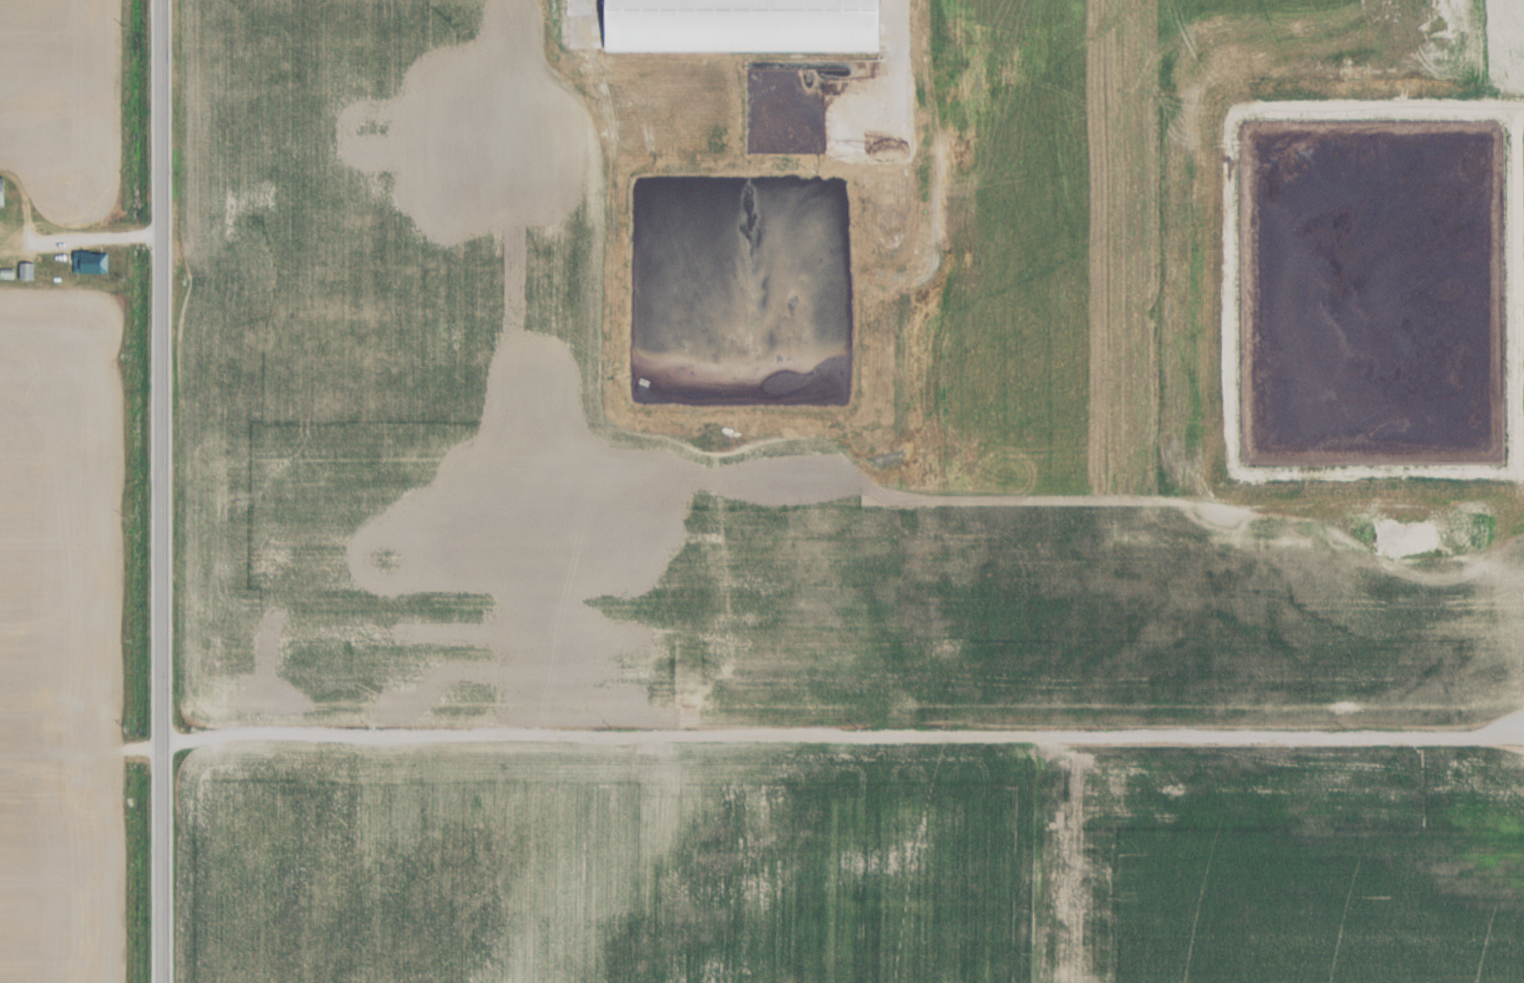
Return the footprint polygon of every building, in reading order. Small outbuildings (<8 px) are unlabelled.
[(876,50),(876,0),(601,0),(601,48),(876,50)] [(108,272),(109,251),(73,251),(72,272),(108,272)] [(20,278),(34,278),(34,263),(20,263),(20,278)]
